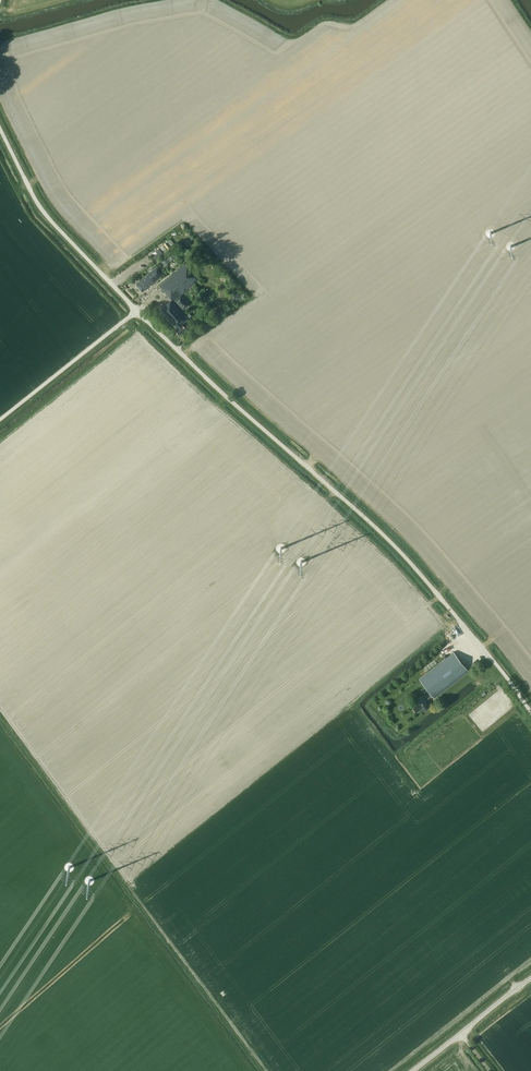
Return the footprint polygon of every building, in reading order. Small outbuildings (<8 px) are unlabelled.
[(167,240),(172,248),(175,245),(170,238),(167,240)] [(154,263),(159,259),(158,258),(163,254),(160,249),(155,253),(156,255),(151,259),(154,263)] [(166,256),(171,261),(176,256),(171,251),(166,256)] [(161,261),(165,266),(171,261),(166,256),(161,261)] [(172,300),(159,311),(172,325),(173,324),(176,328),(175,329),(179,335),(187,329),(183,324),(189,318),(182,310),(190,303),(182,294),(188,288),(190,290),(196,285),(194,283),(200,278),(186,263),(160,286),(172,300)] [(143,292),(163,275),(156,267),(136,284),(143,292)] [(242,297),(240,292),(233,295),(234,296),(232,296),(234,300),(236,299),(236,300),(242,297)] [(434,698),(468,671),(454,652),(419,679),(429,692),(424,696),(423,695),(415,701),(417,703),(413,707),(417,712),(421,709),(423,710),(430,705),(427,700),(432,696),(434,698)]
